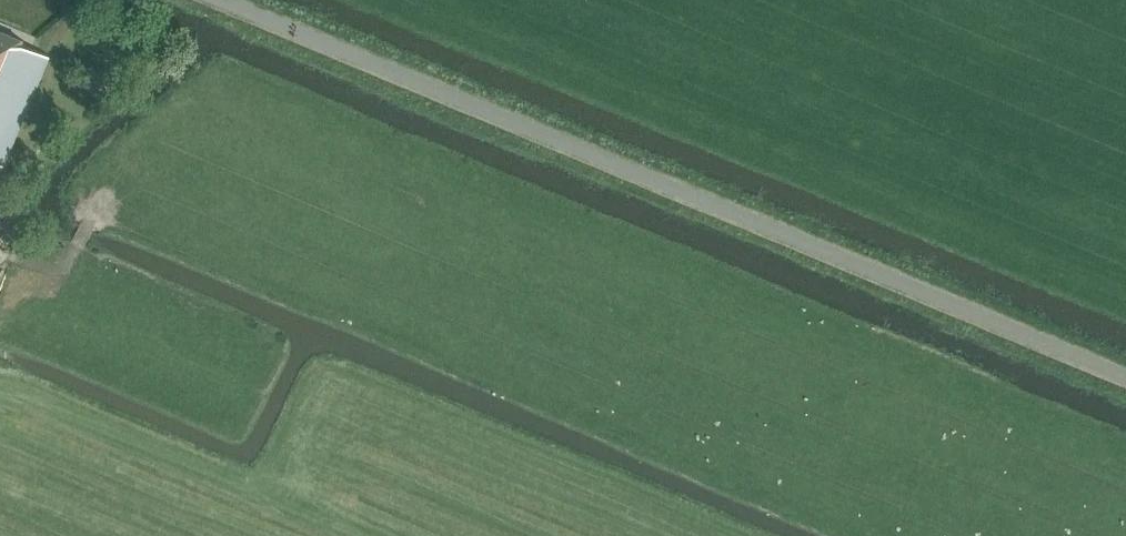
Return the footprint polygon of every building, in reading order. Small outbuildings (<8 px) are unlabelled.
[(4,164),(50,55),(22,43),(23,39),(0,29),(0,163),(4,164)]
